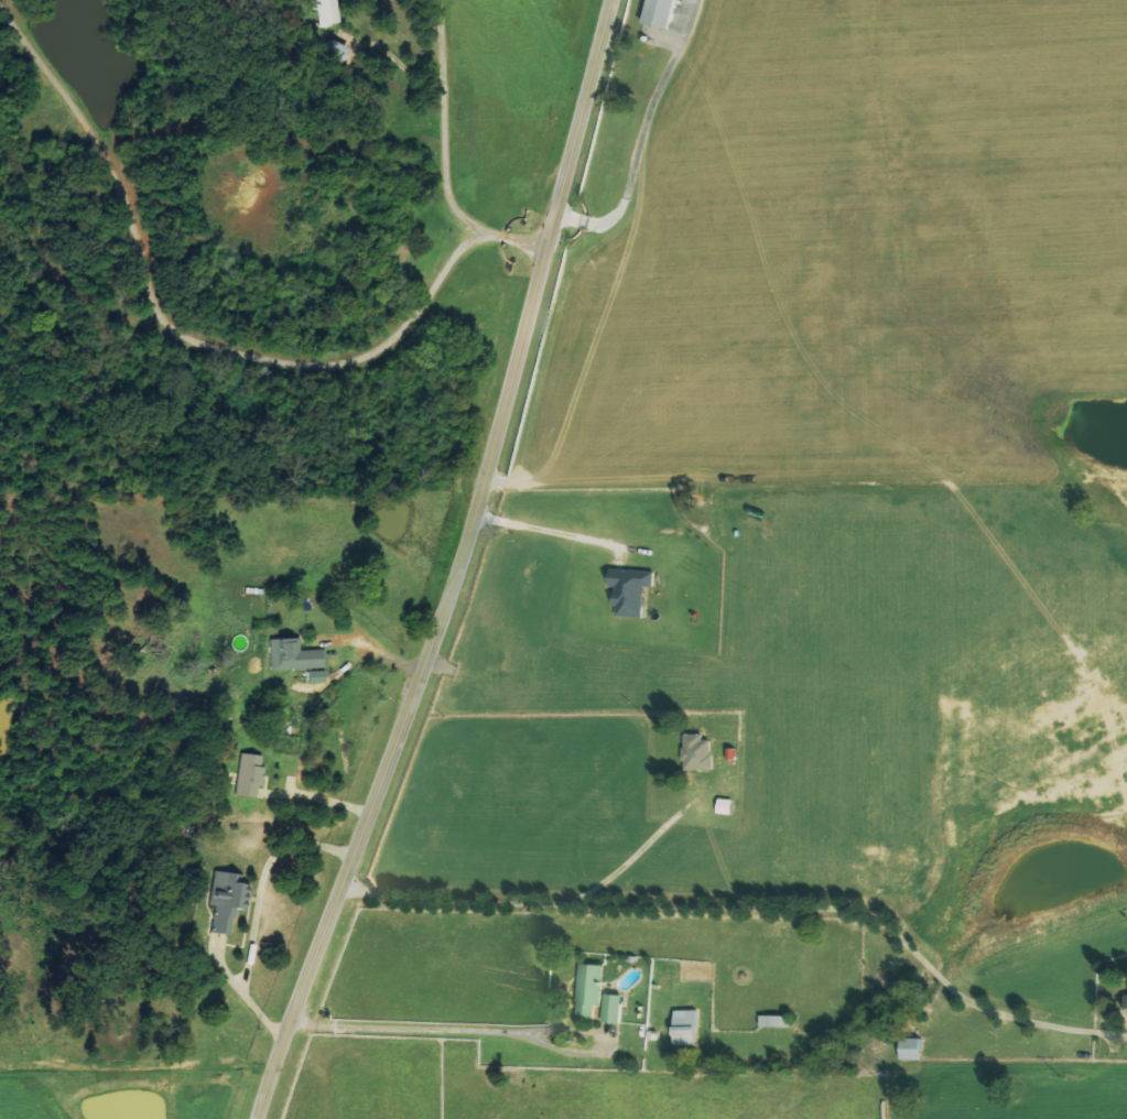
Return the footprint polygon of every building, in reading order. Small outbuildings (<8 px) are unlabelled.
[(337,0),(316,0),(318,25),(339,23),(337,0)] [(681,0),(653,0),(648,23),(674,29),(681,0)] [(341,65),(351,50),(333,39),(323,53),(341,65)] [(658,571),(615,569),(614,588),(619,588),(618,607),(621,607),(620,616),(646,618),(648,586),(658,587),(658,571)] [(323,649),(300,650),(299,639),(269,640),(270,670),(324,668),(323,649)] [(717,740),(707,740),(707,734),(688,734),(687,770),(716,771),(717,740)] [(264,756),(239,754),(235,795),(256,798),(257,787),(261,788),(264,756)] [(231,937),(235,910),(247,911),(251,886),(236,883),(237,875),(214,871),(208,905),(214,906),(210,933),(231,937)] [(579,1020),(597,1021),(598,1006),(605,1007),(606,965),(582,964),(579,1020)] [(625,1023),(625,995),(606,995),(606,1022),(625,1023)] [(680,1045),(703,1045),(702,1010),(679,1011),(680,1045)] [(764,1027),(796,1027),(796,1016),(764,1016),(764,1027)] [(906,1060),(927,1061),(927,1039),(907,1039),(906,1060)]
